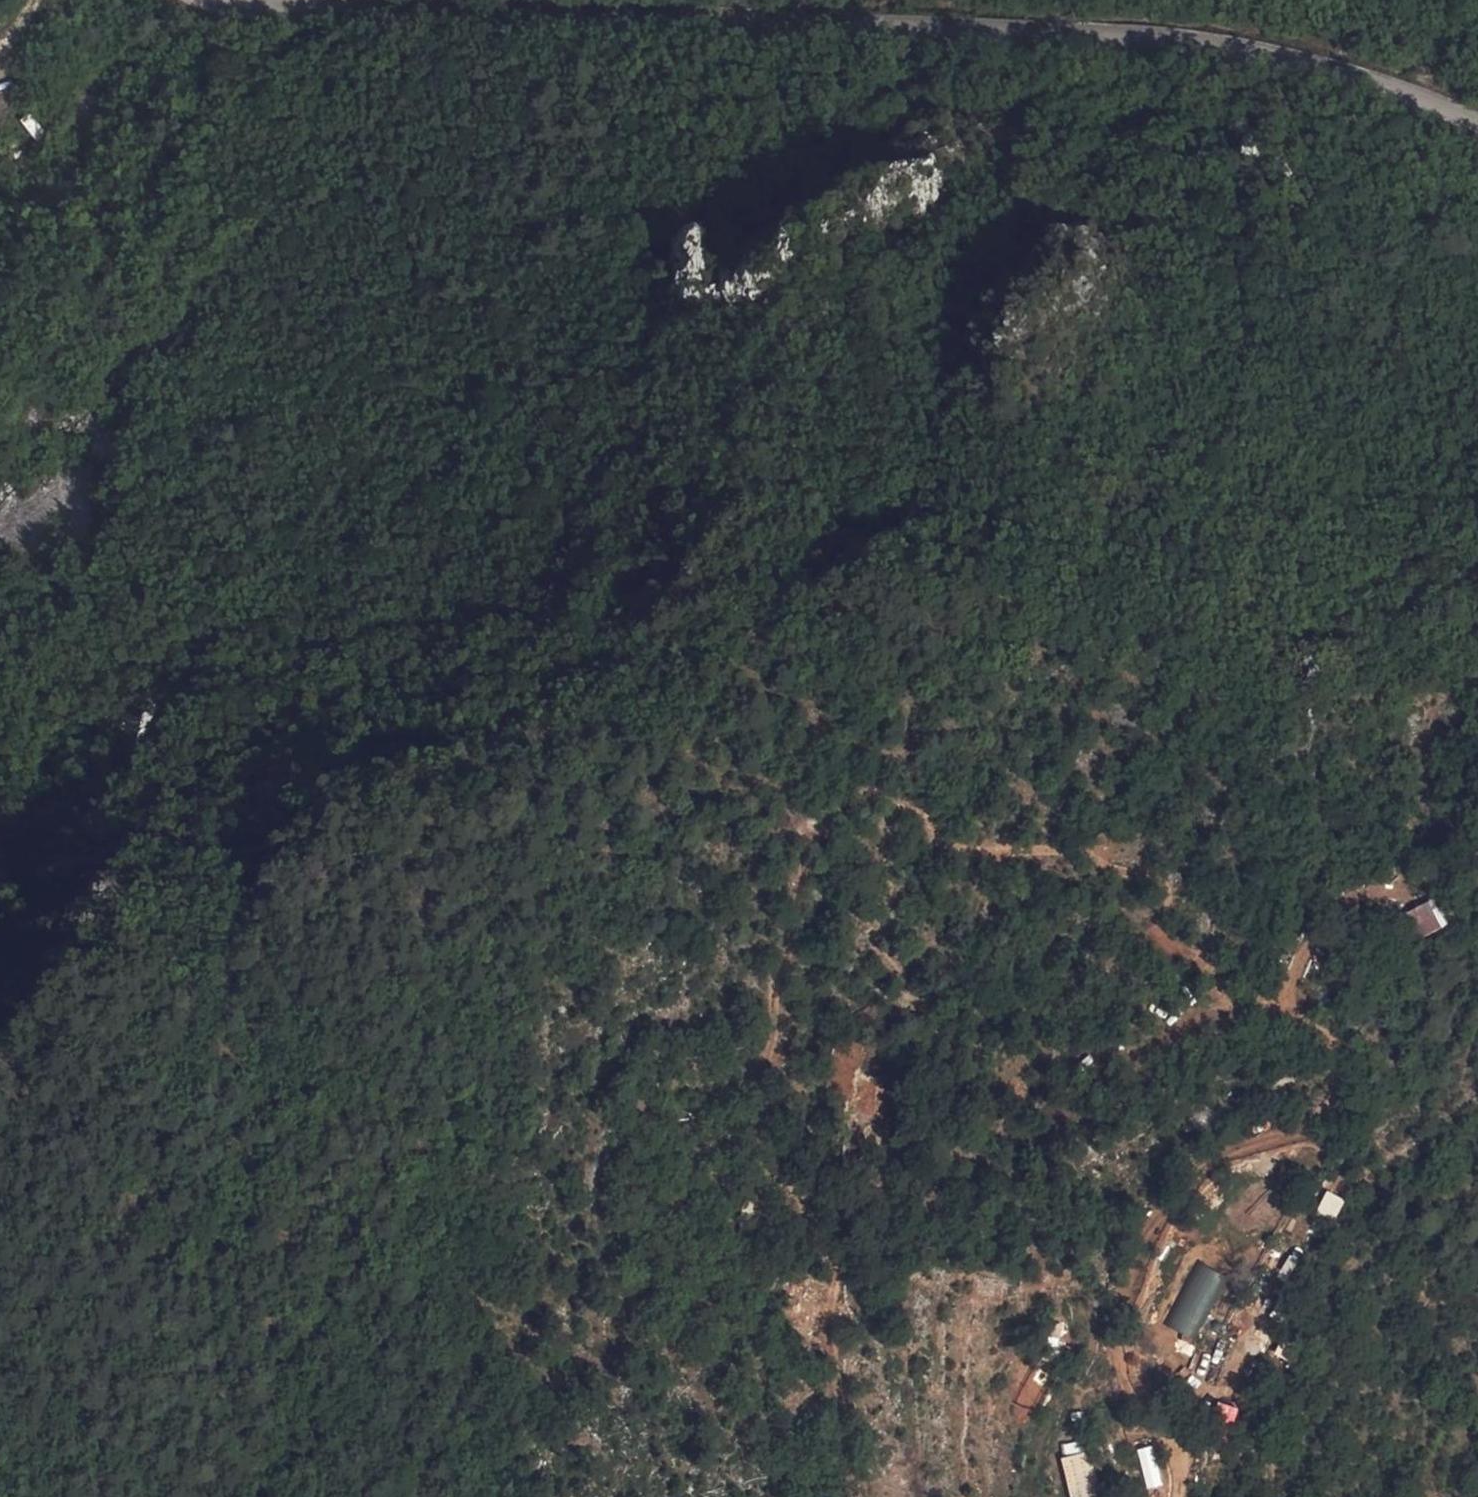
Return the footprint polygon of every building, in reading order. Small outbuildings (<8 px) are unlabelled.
[(31,139),(43,132),(33,112),(20,119),(31,139)] [(1429,900),(1395,916),(1407,943),(1441,928),(1429,900)] [(1319,1210),(1335,1217),(1343,1200),(1327,1193),(1319,1210)] [(1168,1327),(1197,1338),(1222,1274),(1194,1262),(1168,1327)] [(1139,1448),(1144,1487),(1158,1485),(1153,1446),(1139,1448)] [(1088,1450),(1059,1458),(1069,1496),(1101,1496),(1088,1450)]
